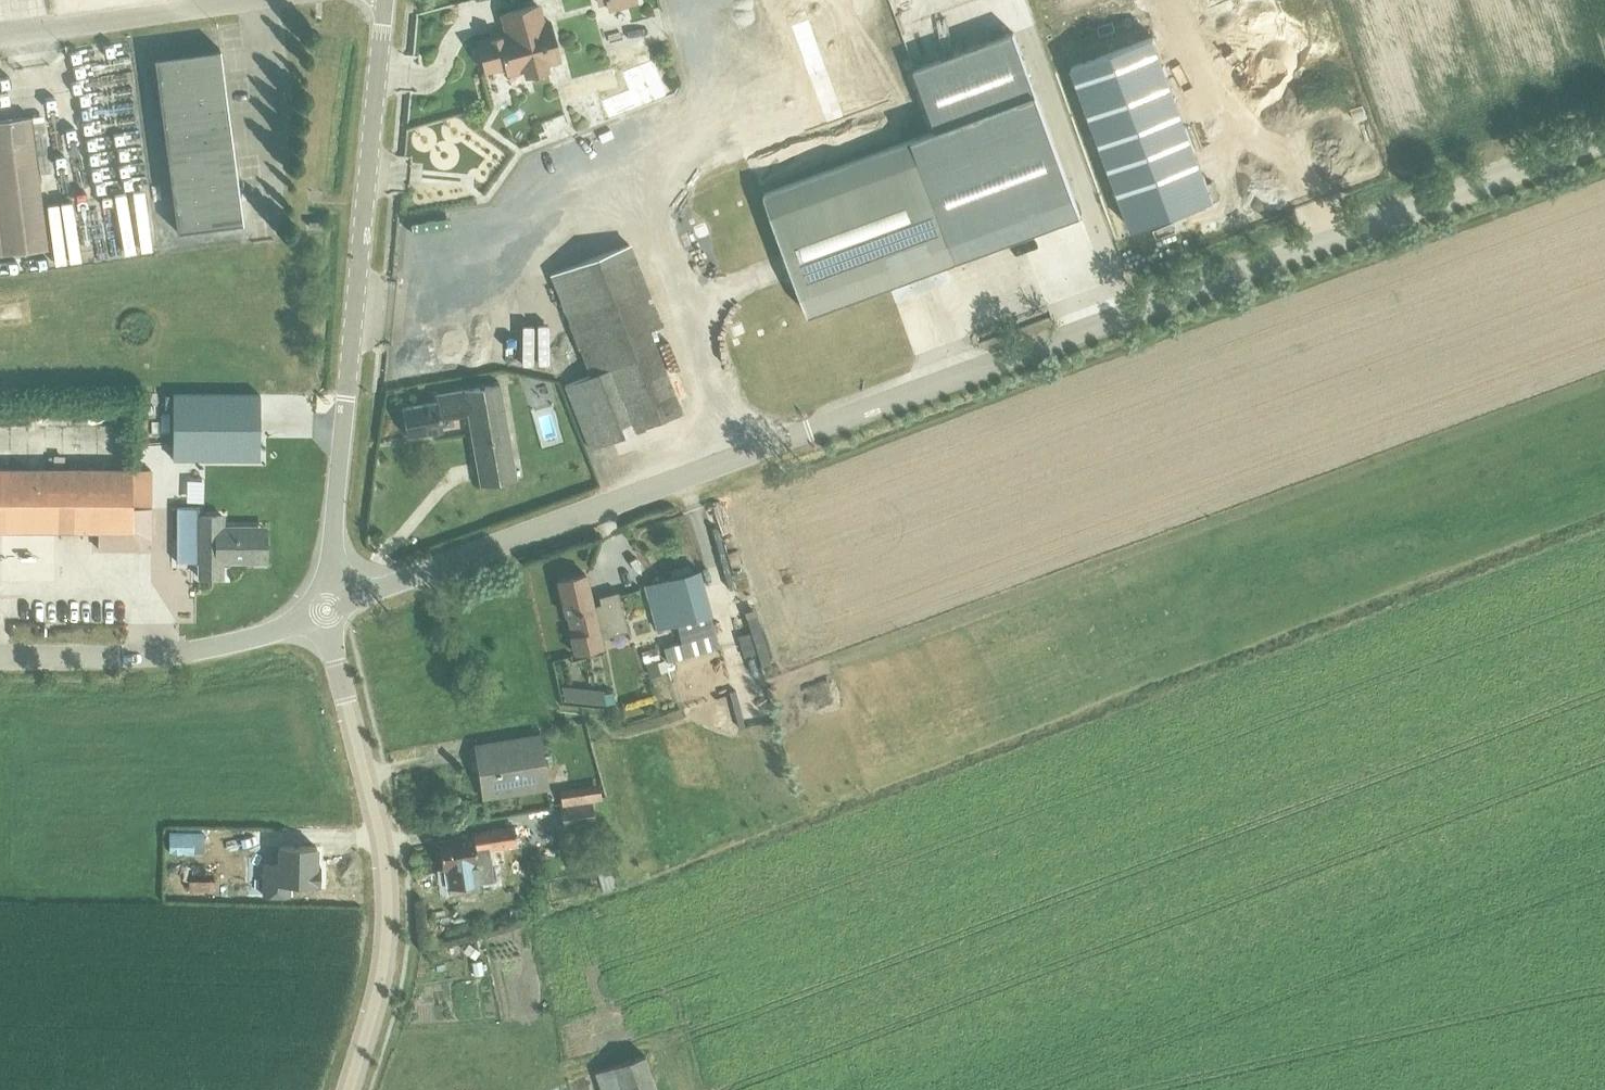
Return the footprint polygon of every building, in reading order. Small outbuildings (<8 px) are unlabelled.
[(478,48),(475,53),(478,61),(482,64),(484,70),(504,65),(506,72),(524,67),(527,76),(530,75),(534,77),(541,75),(544,75),(547,70),(544,62),(560,58),(550,22),(542,24),(537,4),(502,13),(509,38),(500,41),(499,36),(476,42),(478,48)] [(1014,32),(914,69),(937,130),(930,133),(913,139),(958,261),(1081,216),(1037,94),(1014,32)] [(1154,36),(1072,67),(1132,230),(1214,199),(1219,198),(1212,181),(1208,183),(1154,36)] [(159,101),(225,92),(219,49),(153,57),(159,101)] [(628,89),(601,100),(608,119),(667,96),(652,60),(621,72),(628,89)] [(231,135),(225,92),(159,101),(165,144),(231,135)] [(73,103),(74,115),(109,112),(108,100),(73,103)] [(33,138),(30,116),(0,120),(0,254),(47,248),(33,138)] [(231,135),(165,144),(170,187),(237,178),(231,135)] [(913,139),(765,193),(810,315),(909,279),(945,266),(958,261),(913,139)] [(237,178),(170,187),(176,231),(242,222),(237,178)] [(555,323),(499,343),(510,376),(566,356),(555,323)] [(613,365),(564,384),(589,447),(640,427),(613,365)] [(436,402),(402,407),(407,436),(442,430),(440,419),(467,414),(480,485),(516,478),(499,383),(449,392),(434,395),(436,402)] [(259,394),(172,394),(172,459),(259,459),(259,394)] [(150,470),(132,470),(132,469),(0,469),(0,529),(97,530),(97,548),(143,548),(150,540),(150,470)] [(199,505),(177,504),(176,557),(198,558),(198,577),(222,577),(222,561),(255,561),(255,525),(223,525),(223,513),(199,513),(199,505)] [(719,647),(716,636),(709,612),(710,612),(698,568),(643,583),(656,628),(675,622),(681,643),(664,648),(667,661),(719,647)] [(557,579),(574,654),(601,647),(599,638),(628,631),(618,591),(598,596),(600,603),(592,605),(584,573),(557,579)] [(750,632),(738,635),(744,658),(756,655),(750,632)] [(656,647),(642,651),(644,661),(660,657),(656,647)] [(658,661),(646,664),(649,676),(661,673),(658,661)] [(743,720),(773,712),(763,673),(746,677),(732,681),(743,720)] [(567,691),(568,707),(608,707),(608,690),(567,691)] [(539,735),(475,745),(482,797),(547,787),(539,735)] [(597,783),(558,789),(561,805),(600,799),(597,783)] [(565,826),(598,821),(593,802),(561,807),(565,826)] [(437,851),(434,852),(435,866),(438,865),(439,869),(444,868),(446,888),(494,881),(489,847),(514,843),(513,836),(518,835),(517,825),(470,832),(470,835),(436,840),(437,851)] [(202,834),(169,833),(169,851),(202,851),(202,834)] [(272,861),(273,836),(246,834),(245,859),(272,861)] [(279,863),(264,863),(263,897),(287,897),(287,888),(313,888),(313,881),(320,881),(320,865),(315,864),(316,845),(290,845),(281,844),(279,844),(279,863)] [(468,943),(462,951),(474,958),(479,951),(468,943)] [(595,1072),(601,1089),(620,1089),(611,1066),(595,1072)]
